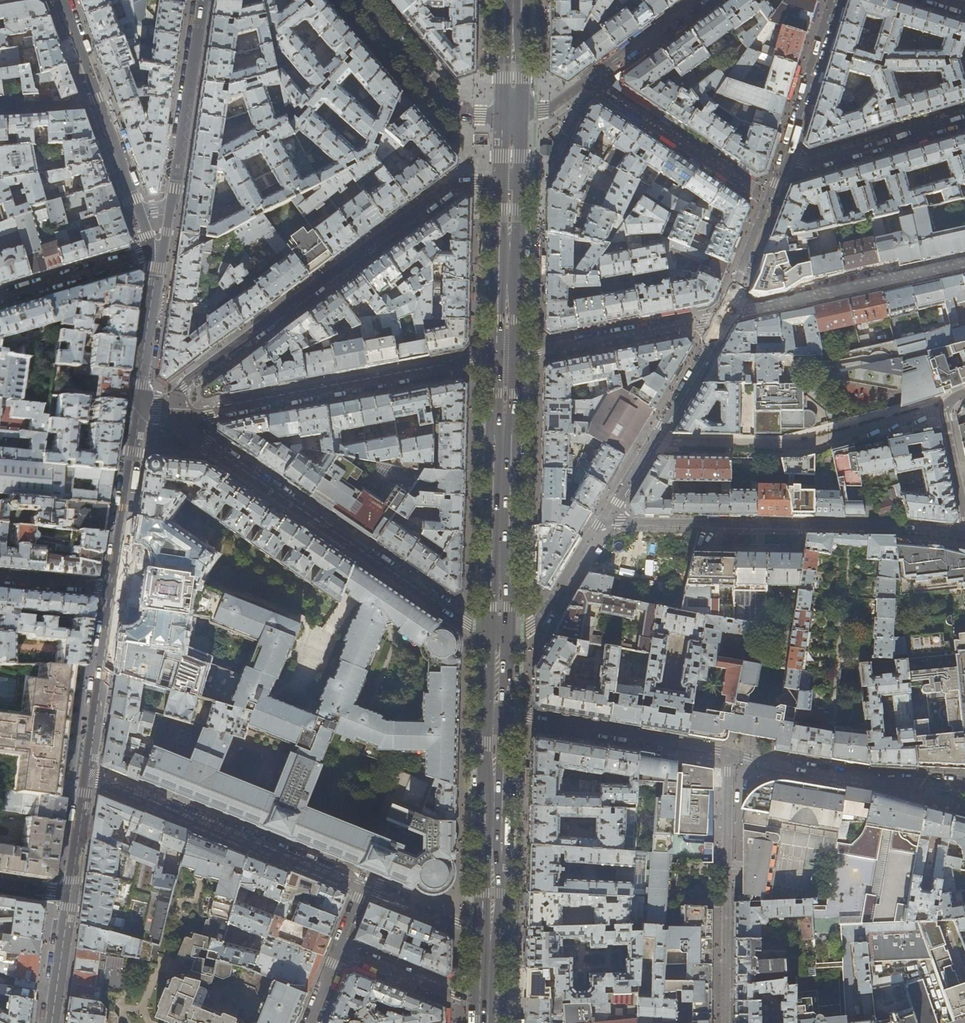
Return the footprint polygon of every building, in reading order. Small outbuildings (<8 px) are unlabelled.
[(38,0),(32,0),(1,5),(0,5),(0,21),(5,20),(6,25),(50,17),(46,4),(41,2),(38,0)] [(85,10),(114,0),(82,0),(85,10)] [(135,27),(135,25),(133,0),(114,0),(85,10),(90,24),(96,40),(135,27)] [(147,0),(133,0),(135,25),(147,26),(150,27),(181,31),(183,16),(185,1),(181,0),(160,0),(157,23),(144,21),(147,0)] [(215,3),(213,18),(240,21),(258,17),(266,15),(263,3),(242,8),(242,0),(215,0),(215,3)] [(267,20),(270,36),(274,33),(306,6),(303,2),(305,0),(263,0),(263,3),(266,15),(267,20)] [(310,3),(306,6),(274,33),(278,47),(291,62),(308,48),(292,30),(303,21),(307,21),(320,37),(341,20),(330,6),(325,0),(314,0),(310,3)] [(393,4),(414,29),(417,32),(442,28),(442,19),(448,19),(447,4),(441,5),(441,0),(389,0),(393,4)] [(442,28),(476,21),(476,14),(476,0),(441,0),(441,5),(447,4),(448,19),(442,19),(442,28)] [(618,0),(599,0),(597,4),(595,8),(591,15),(597,23),(611,4),(617,14),(600,27),(615,47),(625,40),(639,29),(629,15),(622,6),(618,0)] [(667,9),(660,0),(640,0),(641,1),(643,5),(653,19),(661,13),(667,9)] [(667,9),(678,0),(660,0),(667,9)] [(717,9),(737,36),(744,45),(748,50),(762,30),(767,22),(754,3),(751,0),(729,0),(717,9)] [(757,0),(754,3),(767,22),(774,12),(767,3),(771,0),(757,0)] [(814,0),(783,0),(774,12),(767,22),(783,27),(807,35),(810,24),(783,16),(789,3),(799,6),(797,15),(799,18),(810,21),(813,14),(817,1),(814,0)] [(898,3),(890,0),(847,0),(845,8),(840,24),(861,30),(866,16),(882,21),(877,35),(878,35),(887,38),(893,21),(893,20),(888,19),(890,13),(895,14),(898,3)] [(914,8),(898,3),(895,14),(894,15),(899,16),(897,22),(893,21),(887,38),(882,55),(886,57),(885,63),(914,62),(917,51),(895,51),(902,28),(923,34),(929,12),(914,8)] [(573,4),(550,4),(550,25),(550,40),(572,40),(572,36),(570,36),(570,30),(571,29),(573,32),(574,32),(574,40),(578,40),(582,33),(585,27),(591,15),(595,8),(591,8),(591,4),(579,4),(573,4)] [(643,5),(629,15),(639,29),(644,25),(653,19),(643,5)] [(702,20),(689,29),(715,65),(719,70),(727,80),(748,50),(744,45),(723,60),(716,51),(722,47),(717,40),(730,30),(732,32),(728,36),(732,40),(737,36),(717,9),(702,20)] [(942,16),(929,12),(923,34),(942,40),(939,51),(917,51),(914,62),(947,61),(953,43),(954,43),(949,41),(951,35),(956,36),(961,22),(942,16)] [(600,27),(597,23),(591,15),(585,27),(593,38),(590,40),(585,35),(582,33),(578,40),(595,62),(606,54),(615,47),(600,27)] [(59,42),(55,29),(50,17),(6,25),(5,25),(6,30),(0,31),(0,50),(9,49),(7,36),(26,33),(27,31),(27,30),(31,29),(34,37),(24,39),(24,47),(30,46),(59,42)] [(240,21),(213,18),(211,31),(208,50),(235,54),(236,47),(238,47),(239,44),(236,44),(238,35),(256,30),(260,48),(272,45),(270,36),(267,20),(259,22),(258,17),(240,21)] [(341,20),(320,37),(335,54),(335,57),(324,67),(308,48),(291,62),(310,86),(302,93),(282,69),(278,73),(281,85),(285,107),(291,106),(294,109),(298,106),(302,110),(305,106),(320,90),(328,80),(361,44),(351,31),(341,20)] [(442,28),(417,32),(441,61),(456,79),(475,72),(475,52),(476,21),(442,28)] [(961,22),(956,36),(956,37),(960,38),(958,45),(953,43),(947,61),(958,61),(963,46),(964,47),(964,23),(961,22)] [(862,31),(861,30),(840,24),(836,38),(831,54),(844,58),(846,54),(853,56),(851,60),(873,67),(874,62),(880,63),(882,55),(887,38),(878,35),(872,55),(856,50),(862,31)] [(146,36),(147,26),(135,25),(135,27),(138,41),(141,37),(144,38),(145,35),(146,36)] [(140,59),(141,59),(139,45),(138,41),(135,27),(96,40),(102,55),(107,70),(140,59)] [(178,47),(181,31),(150,27),(149,35),(155,36),(154,41),(156,41),(155,45),(157,45),(156,48),(153,47),(152,45),(149,45),(149,47),(139,45),(141,59),(176,63),(178,47)] [(802,51),(807,35),(783,27),(775,50),(763,47),(761,54),(797,66),(802,51)] [(675,39),(661,50),(685,82),(691,78),(692,76),(689,72),(707,58),(710,63),(709,64),(709,65),(711,67),(712,67),(715,65),(689,29),(675,39)] [(768,32),(762,30),(748,50),(757,53),(768,32)] [(578,40),(574,40),(572,40),(550,40),(550,56),(549,74),(558,78),(567,83),(582,72),(595,62),(578,40)] [(42,74),(68,66),(64,53),(59,42),(30,46),(31,49),(36,48),(42,74)] [(378,63),(361,44),(328,80),(331,85),(323,93),(320,90),(305,106),(308,109),(298,121),(295,117),(289,124),(294,135),(295,136),(299,131),(314,144),(329,127),(314,114),(323,103),(339,117),(354,100),(339,87),(351,73),(364,89),(382,69),(378,63)] [(272,45),(260,48),(263,62),(262,61),(260,61),(258,62),(257,63),(257,65),(257,66),(232,73),(233,64),(236,64),(237,61),(234,61),(235,54),(208,50),(206,65),(203,82),(230,86),(246,82),(257,79),(278,73),(272,45)] [(18,48),(9,49),(0,50),(0,70),(21,67),(18,48)] [(685,82),(661,50),(644,63),(624,78),(624,85),(645,98),(666,113),(681,91),(668,81),(664,77),(669,74),(674,80),(678,78),(684,86),(686,84),(685,82)] [(792,82),(797,66),(761,54),(757,53),(748,50),(727,80),(787,99),(792,82)] [(843,63),(844,58),(831,54),(826,68),(822,83),(843,90),(849,72),(868,78),(878,68),(873,67),(851,60),(850,65),(843,63)] [(142,72),(140,59),(107,70),(114,90),(118,101),(137,94),(145,93),(144,85),(143,79),(141,80),(141,82),(138,83),(135,82),(133,76),(142,72)] [(176,63),(141,59),(140,59),(142,72),(142,73),(147,74),(147,68),(150,68),(148,84),(144,85),(145,93),(146,93),(151,92),(172,95),(174,79),(176,63)] [(954,83),(947,61),(914,62),(917,73),(939,73),(943,85),(923,91),(929,113),(944,109),(960,104),(956,89),(951,91),(950,84),(954,83)] [(947,61),(954,83),(958,82),(960,88),(956,89),(960,104),(964,102),(964,79),(963,79),(958,61),(947,61)] [(914,62),(885,63),(882,70),(878,68),(888,100),(889,101),(892,99),(894,105),(890,106),(896,123),(913,118),(929,113),(923,91),(898,98),(890,73),(917,73),(914,62)] [(30,65),(21,67),(0,70),(0,72),(1,81),(22,78),(24,95),(39,95),(39,91),(34,88),(32,79),(30,65)] [(62,100),(78,94),(73,79),(68,66),(42,74),(35,76),(34,65),(30,65),(32,79),(34,79),(35,86),(54,81),(57,89),(39,91),(39,95),(39,101),(53,101),(62,100)] [(888,100),(878,68),(868,78),(874,94),(858,110),(864,132),(879,128),(896,123),(890,106),(885,108),(883,102),(888,100)] [(382,69),(364,89),(358,95),(363,100),(369,94),(381,108),(376,119),(354,100),(339,117),(367,142),(364,147),(357,152),(329,127),(314,144),(335,163),(314,173),(320,184),(347,171),(345,167),(355,162),(357,165),(374,156),(378,147),(373,145),(378,133),(383,136),(384,132),(402,92),(391,80),(382,69)] [(716,95),(727,80),(719,70),(691,90),(701,104),(705,110),(711,102),(706,94),(712,89),(716,95)] [(278,73),(257,79),(258,83),(248,86),(246,82),(230,86),(203,82),(201,101),(198,116),(225,120),(228,102),(229,103),(231,101),(229,99),(242,95),(248,113),(272,105),(266,89),(281,85),(278,73)] [(787,99),(727,80),(716,95),(711,102),(719,107),(734,117),(741,122),(751,125),(776,133),(781,116),(787,99)] [(852,93),(843,90),(822,83),(812,113),(803,143),(808,149),(836,141),(864,132),(858,110),(842,115),(842,113),(841,112),(840,111),(839,110),(837,110),(840,99),(849,102),(855,100),(852,93)] [(691,90),(686,84),(684,86),(681,91),(666,113),(679,121),(687,126),(701,104),(691,90)] [(405,90),(402,92),(408,99),(414,106),(416,104),(405,90)] [(146,96),(146,93),(145,93),(137,94),(118,101),(122,111),(123,115),(128,127),(148,120),(168,123),(170,108),(172,95),(151,92),(148,111),(147,112),(147,111),(146,111),(146,112),(144,112),(140,102),(144,100),(142,97),(146,96)] [(402,92),(384,132),(414,107),(414,106),(408,99),(402,92)] [(713,115),(719,107),(711,102),(705,110),(701,104),(687,126),(706,139),(722,150),(733,134),(741,122),(734,117),(729,126),(713,115)] [(605,137),(615,144),(628,123),(612,113),(598,103),(591,105),(582,124),(571,145),(603,162),(613,146),(610,144),(608,147),(597,140),(600,133),(603,132),(605,137)] [(272,105),(248,113),(254,130),(221,147),(225,120),(198,116),(195,138),(192,158),(218,162),(259,140),(258,136),(267,131),(269,135),(289,124),(287,116),(276,120),(272,105)] [(424,118),(414,107),(384,132),(402,147),(409,141),(412,141),(415,145),(407,151),(409,153),(435,132),(424,118)] [(85,112),(83,112),(65,113),(24,116),(7,117),(8,136),(18,135),(19,146),(32,146),(35,145),(34,131),(38,127),(48,126),(49,133),(50,144),(64,143),(96,141),(89,124),(85,112)] [(7,117),(0,117),(0,142),(9,141),(8,136),(7,117)] [(151,192),(158,191),(164,149),(168,123),(148,120),(128,127),(140,161),(151,192)] [(645,181),(643,183),(651,187),(672,153),(652,139),(628,123),(615,144),(613,146),(603,162),(612,167),(621,152),(626,155),(617,169),(620,171),(638,180),(647,165),(650,168),(648,170),(653,173),(647,182),(645,181)] [(294,135),(289,124),(269,135),(259,140),(218,162),(192,158),(189,180),(186,199),(213,203),(217,173),(223,173),(233,192),(254,182),(243,163),(262,152),(272,172),(292,161),(281,142),(294,135)] [(770,152),(776,133),(751,125),(746,139),(733,134),(722,150),(740,162),(757,173),(764,171),(770,152)] [(407,151),(402,147),(384,132),(383,136),(378,147),(374,156),(408,201),(421,191),(438,179),(422,164),(421,164),(416,159),(415,159),(409,153),(407,151)] [(435,132),(409,153),(415,159),(422,153),(427,159),(422,164),(438,179),(447,172),(456,165),(457,158),(446,145),(435,132)] [(950,138),(964,185),(964,134),(950,138)] [(932,143),(919,147),(925,168),(946,162),(951,179),(944,181),(943,180),(929,184),(932,194),(940,192),(944,204),(962,200),(958,186),(964,185),(950,138),(932,143)] [(103,162),(101,156),(96,141),(64,143),(67,168),(103,162)] [(612,167),(603,162),(571,145),(561,163),(554,177),(548,190),(622,218),(632,197),(641,201),(643,198),(646,193),(651,187),(643,183),(638,180),(620,171),(609,193),(607,192),(605,195),(584,184),(587,178),(598,182),(605,168),(613,171),(614,168),(612,167)] [(32,146),(19,146),(0,148),(0,179),(38,173),(32,146)] [(903,152),(888,156),(902,206),(909,204),(911,211),(923,208),(927,207),(924,196),(932,194),(929,184),(908,189),(904,174),(925,168),(919,147),(903,152)] [(685,161),(672,153),(651,187),(646,193),(657,200),(660,195),(664,197),(661,202),(672,209),(684,191),(674,184),(668,193),(667,191),(663,188),(667,182),(666,182),(668,178),(685,189),(698,170),(685,161)] [(243,210),(219,222),(218,212),(212,211),(213,203),(186,199),(184,215),(181,232),(217,238),(234,229),(262,215),(291,200),(295,197),(293,193),(298,190),(301,195),(311,189),(318,185),(320,184),(314,173),(302,180),(300,176),(312,169),(305,155),(292,161),(272,172),(254,182),(233,192),(214,202),(215,204),(225,205),(233,201),(235,196),(243,210)] [(374,156),(357,165),(347,171),(353,179),(356,183),(376,167),(379,171),(374,175),(381,185),(381,186),(377,189),(376,186),(371,189),(373,192),(367,197),(384,219),(395,211),(408,201),(374,156)] [(859,183),(863,181),(865,187),(860,189),(867,211),(872,209),(874,219),(887,216),(895,214),(897,214),(895,208),(902,206),(888,156),(869,162),(854,167),(859,183)] [(73,195),(111,185),(107,173),(103,162),(67,168),(46,172),(48,181),(51,183),(73,178),(73,177),(81,175),(82,177),(81,178),(81,180),(84,189),(81,188),(77,190),(72,191),(73,195)] [(820,177),(824,188),(828,187),(830,193),(825,194),(825,195),(835,227),(865,221),(863,214),(867,211),(860,189),(856,190),(854,184),(859,183),(854,167),(835,172),(820,177)] [(684,191),(672,209),(684,214),(687,209),(692,211),(688,216),(701,221),(723,187),(712,179),(698,170),(685,189),(684,191)] [(353,179),(347,171),(320,184),(318,185),(328,198),(338,191),(341,194),(347,189),(344,186),(353,179)] [(4,205),(8,220),(16,218),(31,212),(47,207),(46,202),(47,202),(38,173),(0,179),(0,206),(4,205)] [(543,189),(548,190),(554,177),(548,174),(543,189)] [(821,196),(819,190),(824,188),(820,177),(812,179),(790,186),(787,192),(783,204),(770,238),(784,236),(787,227),(791,227),(793,235),(804,234),(817,231),(835,227),(825,195),(821,196)] [(65,197),(68,209),(87,203),(89,212),(77,216),(78,221),(87,218),(120,209),(116,197),(111,185),(73,195),(69,196),(65,197)] [(328,198),(318,185),(311,189),(314,194),(305,201),(301,195),(295,197),(291,200),(304,217),(315,209),(316,211),(324,205),(323,203),(328,199),(328,198)] [(744,222),(749,209),(747,202),(736,195),(723,187),(701,221),(738,236),(744,222)] [(624,225),(627,220),(622,218),(548,190),(548,216),(547,232),(610,244),(611,243),(613,239),(608,238),(614,226),(618,226),(616,229),(620,231),(624,225)] [(364,193),(338,212),(345,221),(350,218),(353,222),(349,226),(358,238),(370,229),(384,219),(367,197),(364,193)] [(430,222),(442,237),(447,233),(452,235),(452,243),(470,243),(471,222),(471,200),(465,196),(446,210),(430,222)] [(57,227),(68,224),(60,198),(47,202),(46,202),(47,207),(52,222),(57,221),(58,223),(56,224),(57,227)] [(627,220),(624,225),(627,241),(628,251),(632,274),(633,276),(633,277),(667,270),(667,269),(661,236),(665,226),(667,220),(670,214),(643,198),(641,201),(632,213),(639,217),(638,219),(633,220),(629,217),(627,220)] [(962,200),(944,204),(940,204),(946,230),(953,255),(964,252),(964,199),(962,200)] [(304,217),(291,200),(262,215),(309,275),(318,268),(333,257),(310,225),(304,217)] [(31,212),(48,270),(56,268),(64,266),(55,234),(48,236),(51,244),(42,247),(37,229),(52,224),(52,222),(47,207),(31,212)] [(925,216),(923,208),(911,211),(910,211),(922,262),(928,260),(935,259),(929,234),(927,223),(920,224),(919,218),(925,216)] [(8,220),(4,222),(0,209),(0,236),(18,230),(23,246),(17,247),(16,244),(13,245),(14,248),(0,253),(0,285),(17,279),(32,275),(16,218),(8,220)] [(128,246),(131,240),(131,239),(126,227),(125,223),(124,220),(120,209),(87,218),(88,222),(90,228),(99,226),(100,229),(101,229),(108,252),(128,246)] [(670,214),(667,220),(674,223),(672,229),(665,226),(661,236),(728,263),(732,252),(738,236),(701,221),(688,216),(684,214),(672,209),(670,214)] [(902,240),(895,214),(887,216),(891,233),(898,258),(900,267),(910,264),(922,262),(910,211),(900,213),(906,239),(902,240)] [(16,218),(32,275),(38,273),(48,270),(31,212),(16,218)] [(349,226),(345,221),(338,212),(318,227),(316,225),(314,227),(312,223),(310,225),(333,257),(347,246),(358,238),(349,226)] [(309,275),(262,215),(234,229),(239,256),(235,258),(241,266),(249,276),(257,269),(241,249),(263,237),(277,255),(280,252),(285,258),(253,282),(270,304),(287,291),(309,275)] [(55,234),(64,266),(78,261),(88,258),(83,243),(68,247),(63,232),(79,227),(79,224),(78,221),(68,224),(57,227),(53,228),(55,234)] [(422,228),(410,237),(433,266),(441,252),(441,251),(440,251),(434,244),(442,237),(430,222),(422,228)] [(627,241),(624,225),(620,231),(613,239),(611,243),(627,241)] [(83,243),(88,258),(98,255),(108,252),(101,229),(100,229),(92,231),(91,231),(81,234),(83,243)] [(946,230),(929,234),(935,259),(943,257),(953,255),(946,230)] [(819,237),(817,231),(804,234),(793,235),(784,236),(770,238),(766,249),(755,275),(749,293),(754,299),(788,291),(800,283),(807,278),(813,277),(810,263),(807,264),(806,261),(796,263),(796,266),(788,268),(788,265),(781,266),(782,269),(778,269),(776,271),(777,276),(767,278),(770,272),(772,273),(774,270),(771,269),(773,265),(810,258),(807,239),(819,237)] [(212,241),(217,238),(181,232),(180,244),(177,259),(212,241)] [(574,276),(587,276),(596,264),(602,256),(610,244),(547,232),(547,257),(546,276),(574,276)] [(898,258),(891,233),(873,238),(879,262),(888,260),(898,258)] [(698,273),(721,282),(724,274),(728,264),(728,263),(661,236),(667,269),(680,271),(691,273),(698,274),(698,273)] [(398,246),(385,256),(399,275),(418,261),(424,268),(418,272),(419,271),(418,270),(418,269),(417,269),(416,269),(412,271),(412,272),(411,273),(412,274),(410,275),(412,277),(405,282),(405,283),(414,295),(433,281),(433,267),(433,266),(410,237),(398,246)] [(838,246),(839,251),(843,271),(861,267),(879,262),(873,238),(838,246)] [(211,254),(212,241),(177,259),(174,280),(171,302),(205,307),(206,308),(208,305),(211,300),(199,299),(199,303),(196,304),(199,276),(207,276),(210,254),(211,254)] [(470,262),(470,243),(452,243),(450,252),(441,252),(433,266),(433,267),(440,267),(441,264),(445,265),(445,267),(444,267),(443,268),(443,269),(443,281),(469,282),(470,262)] [(628,251),(602,256),(596,264),(598,280),(632,274),(628,251)] [(810,259),(810,263),(813,277),(828,274),(843,271),(839,251),(835,251),(835,253),(810,259)] [(373,264),(360,274),(385,309),(388,313),(418,301),(414,295),(405,283),(398,289),(403,297),(391,301),(386,294),(385,294),(383,292),(386,290),(387,292),(390,290),(390,291),(395,287),(396,284),(395,283),(402,278),(399,275),(385,256),(373,264)] [(219,286),(231,266),(222,262),(217,277),(213,277),(211,287),(218,288),(219,286)] [(598,280),(596,264),(587,276),(574,276),(574,288),(600,287),(598,280)] [(241,266),(234,271),(231,266),(219,286),(227,296),(232,302),(244,323),(257,314),(270,304),(253,282),(249,276),(241,266)] [(667,269),(667,270),(668,277),(674,311),(694,307),(708,305),(713,300),(716,294),(721,282),(698,273),(698,274),(691,273),(692,280),(676,283),(676,277),(680,277),(680,271),(667,269)] [(115,276),(73,289),(73,304),(95,307),(96,295),(105,292),(104,306),(101,305),(100,308),(133,313),(136,296),(139,275),(134,271),(115,276)] [(349,283),(336,292),(357,320),(370,317),(369,314),(361,315),(354,308),(363,301),(366,301),(376,315),(377,314),(385,309),(360,274),(349,283)] [(940,280),(946,304),(951,325),(952,327),(957,326),(957,324),(959,323),(953,300),(950,301),(950,298),(956,297),(958,304),(957,304),(957,307),(960,306),(964,322),(964,321),(964,291),(961,275),(949,278),(940,280)] [(574,288),(574,276),(546,276),(546,290),(546,303),(573,303),(574,298),(574,296),(568,295),(568,293),(570,292),(570,288),(574,288)] [(634,284),(633,277),(633,276),(631,276),(630,280),(629,281),(630,284),(631,285),(631,289),(630,291),(601,296),(601,297),(606,323),(623,320),(640,317),(634,284)] [(638,283),(634,284),(640,317),(656,314),(674,311),(668,277),(664,278),(665,280),(662,281),(661,283),(661,285),(645,288),(644,287),(642,285),(639,285),(638,283)] [(925,283),(911,286),(917,311),(946,304),(940,280),(925,283)] [(443,281),(433,281),(414,295),(418,301),(422,320),(430,320),(441,320),(468,321),(469,303),(469,282),(443,281)] [(227,296),(219,286),(218,288),(212,298),(216,304),(227,296)] [(895,290),(882,293),(888,317),(889,320),(918,313),(917,311),(911,286),(895,290)] [(55,294),(38,299),(45,326),(58,322),(58,326),(66,327),(67,318),(69,309),(69,304),(73,304),(73,289),(55,294)] [(323,302),(308,313),(330,338),(338,335),(332,327),(344,318),(353,329),(360,325),(360,324),(357,320),(336,292),(323,302)] [(864,297),(848,300),(854,325),(888,317),(882,293),(864,297)] [(577,299),(574,298),(573,303),(574,306),(574,309),(577,328),(592,326),(606,323),(601,297),(587,300),(587,298),(577,299)] [(45,326),(38,299),(8,308),(0,311),(0,339),(45,326)] [(830,304),(813,308),(818,333),(854,325),(848,300),(830,304)] [(429,356),(422,320),(418,301),(388,313),(391,327),(393,337),(398,362),(413,359),(429,356)] [(206,315),(205,307),(171,302),(166,334),(160,377),(166,381),(168,380),(193,361),(210,348),(207,324),(191,337),(190,337),(190,339),(192,342),(188,346),(187,345),(185,344),(183,343),(182,343),(182,341),(187,338),(188,338),(188,333),(194,329),(195,325),(190,324),(191,312),(206,315)] [(215,314),(208,305),(206,308),(205,307),(206,315),(207,324),(210,348),(229,334),(244,323),(232,302),(221,310),(219,308),(216,310),(218,312),(215,314)] [(574,306),(573,303),(546,303),(546,314),(545,329),(551,333),(562,331),(577,328),(574,309),(569,310),(568,309),(567,308),(567,307),(571,307),(571,306),(574,306)] [(69,327),(68,333),(79,335),(81,335),(85,335),(93,337),(129,341),(131,327),(133,313),(100,308),(95,307),(73,304),(69,304),(69,309),(75,310),(74,318),(67,318),(66,327),(69,327)] [(813,355),(821,354),(818,333),(813,308),(796,312),(778,315),(784,355),(804,355),(813,355)] [(942,308),(936,309),(939,324),(945,322),(942,308)] [(391,327),(388,313),(385,309),(377,314),(378,315),(379,316),(380,318),(381,319),(383,329),(391,327)] [(298,320),(285,330),(301,351),(311,347),(306,335),(305,333),(310,329),(321,342),(330,338),(308,313),(298,320)] [(784,355),(778,315),(767,318),(756,320),(756,345),(756,355),(780,355),(784,355)] [(370,317),(357,320),(360,324),(360,325),(363,340),(367,367),(384,364),(398,362),(393,337),(373,341),(374,337),(371,317),(370,317)] [(430,320),(422,320),(429,356),(451,352),(463,350),(468,344),(468,331),(468,321),(441,320),(441,322),(439,325),(434,326),(433,329),(431,330),(430,320)] [(750,345),(756,345),(756,320),(745,323),(738,324),(721,353),(703,383),(716,383),(723,384),(739,384),(747,384),(747,377),(739,377),(739,362),(751,363),(755,365),(753,384),(754,384),(778,384),(775,363),(778,364),(778,367),(781,367),(780,355),(756,355),(748,355),(750,345)] [(952,327),(951,325),(935,331),(934,328),(929,329),(931,332),(923,335),(927,351),(955,343),(952,330),(952,327)] [(952,330),(955,343),(964,341),(964,327),(952,330)] [(274,338),(262,347),(271,361),(274,364),(281,361),(277,357),(278,356),(281,357),(286,353),(285,350),(287,349),(292,356),(301,352),(301,351),(285,330),(274,338)] [(77,353),(79,335),(68,333),(57,332),(55,342),(64,343),(66,345),(65,352),(62,353),(54,352),(52,365),(75,367),(125,372),(127,355),(129,341),(93,337),(91,354),(77,353)] [(342,333),(338,335),(330,338),(331,344),(344,338),(342,333)] [(923,334),(894,341),(898,358),(927,351),(923,335),(923,334)] [(26,342),(27,345),(44,339),(45,336),(26,342)] [(330,338),(321,342),(311,347),(301,351),(301,352),(307,379),(324,376),(336,373),(332,350),(314,353),(317,351),(317,350),(323,348),(324,348),(331,345),(331,344),(330,338)] [(662,360),(654,374),(669,382),(677,369),(691,345),(687,339),(671,342),(644,347),(634,349),(640,380),(642,379),(649,376),(647,363),(656,361),(657,361),(662,360)] [(332,346),(332,350),(336,373),(353,370),(367,367),(363,340),(332,346)] [(925,398),(943,391),(933,371),(927,351),(898,358),(894,341),(835,354),(821,354),(813,355),(818,372),(841,375),(841,377),(861,379),(861,382),(876,383),(876,385),(897,387),(897,378),(903,378),(905,403),(925,398)] [(955,343),(927,351),(933,371),(943,391),(952,388),(962,385),(964,384),(964,341),(955,343)] [(13,402),(20,347),(0,353),(0,401),(13,402)] [(269,368),(268,366),(266,367),(265,363),(271,361),(262,347),(252,354),(238,365),(215,382),(201,393),(203,398),(220,395),(230,393),(247,390),(267,386),(273,385),(278,384),(274,367),(269,368)] [(624,350),(614,352),(621,388),(633,383),(637,381),(640,380),(634,349),(624,350)] [(307,379),(301,352),(292,356),(295,359),(296,364),(294,364),(292,362),(285,364),(284,366),(282,366),(281,361),(274,364),(274,367),(278,384),(291,382),(307,379)] [(596,399),(620,389),(621,388),(614,352),(603,354),(588,357),(596,399)] [(592,400),(596,399),(588,357),(568,361),(549,364),(545,369),(545,386),(544,401),(569,401),(569,390),(572,386),(588,383),(592,400)] [(193,361),(168,380),(169,382),(194,363),(193,361)] [(122,388),(125,372),(75,367),(74,374),(98,377),(95,393),(49,386),(47,396),(48,396),(120,403),(122,388)] [(653,374),(649,376),(642,379),(645,381),(642,387),(643,387),(642,388),(633,383),(621,388),(620,389),(653,409),(660,397),(669,382),(654,374),(653,374)] [(426,387),(430,407),(432,414),(432,416),(442,416),(442,425),(466,426),(466,406),(467,385),(461,380),(447,383),(426,387)] [(723,391),(716,391),(716,383),(703,383),(692,401),(672,434),(716,435),(737,435),(740,435),(739,384),(723,384),(723,391)] [(778,384),(754,384),(754,433),(780,434),(780,429),(808,429),(811,429),(812,428),(813,427),(815,424),(815,421),(815,418),(814,417),(813,414),(812,414),(810,412),(809,412),(806,411),(780,411),(781,393),(784,394),(788,388),(783,384),(778,384)] [(414,389),(388,394),(394,424),(399,423),(398,417),(417,414),(422,437),(407,440),(406,434),(397,436),(401,457),(403,467),(425,471),(433,471),(433,450),(433,444),(434,425),(432,416),(432,414),(425,415),(424,408),(430,407),(426,387),(414,389)] [(653,409),(620,389),(596,399),(592,400),(592,401),(593,410),(592,423),(588,435),(625,456),(638,434),(653,409)] [(375,396),(359,399),(363,426),(364,434),(370,432),(369,425),(380,423),(383,438),(365,441),(368,461),(375,462),(374,458),(379,457),(380,461),(401,457),(397,436),(394,424),(388,394),(375,396)] [(47,405),(46,405),(44,416),(44,421),(74,424),(88,425),(117,428),(118,416),(120,403),(48,396),(47,405)] [(344,402),(327,405),(333,454),(339,455),(355,458),(354,453),(359,453),(359,459),(368,461),(365,441),(344,445),(341,443),(340,434),(341,430),(348,429),(348,432),(352,431),(351,429),(363,426),(359,399),(344,402)] [(37,415),(38,405),(13,402),(0,401),(0,406),(1,406),(10,406),(8,418),(28,420),(28,428),(12,426),(10,423),(1,423),(0,423),(0,431),(42,435),(42,434),(44,421),(44,416),(37,415)] [(593,410),(592,401),(569,401),(544,401),(544,416),(544,434),(588,435),(592,423),(593,410)] [(314,407),(296,411),(303,448),(312,449),(311,443),(306,444),(304,437),(319,434),(321,451),(326,452),(333,454),(327,405),(314,407)] [(284,413),(265,417),(268,432),(268,433),(269,440),(276,441),(273,439),(292,436),(292,438),(291,440),(292,445),(303,448),(296,411),(284,413)] [(253,435),(268,432),(265,417),(252,419),(218,425),(217,432),(242,449),(256,459),(266,445),(254,437),(253,435)] [(71,451),(74,424),(44,421),(42,434),(53,435),(53,441),(51,441),(50,453),(39,452),(37,465),(110,472),(113,452),(117,428),(88,425),(86,445),(87,446),(86,452),(71,451)] [(442,425),(434,425),(433,444),(439,444),(439,450),(433,450),(433,471),(464,472),(465,449),(466,426),(442,425)] [(886,439),(888,448),(892,460),(907,457),(905,447),(919,444),(922,454),(943,449),(939,428),(925,431),(897,437),(886,439)] [(42,435),(0,431),(0,440),(1,437),(25,440),(28,439),(27,453),(0,450),(0,462),(37,465),(39,452),(41,440),(41,436),(42,435)] [(588,435),(544,434),(543,453),(543,469),(577,470),(579,470),(578,467),(572,467),(572,455),(568,454),(568,442),(572,443),(585,444),(586,442),(601,449),(596,451),(593,455),(597,456),(595,459),(593,458),(592,461),(593,462),(586,474),(607,487),(615,472),(625,456),(588,435)] [(294,454),(276,441),(269,440),(266,445),(256,459),(269,468),(282,477),(299,453),(303,448),(292,445),(292,447),(297,450),(294,454)] [(892,460),(888,448),(856,454),(860,475),(861,475),(894,469),(892,460)] [(943,449),(922,454),(907,457),(892,460),(894,469),(895,473),(895,475),(921,468),(925,485),(950,482),(947,467),(943,449)] [(860,475),(856,454),(855,451),(832,455),(840,492),(845,517),(855,517),(869,518),(867,507),(861,475),(860,475)] [(339,455),(333,454),(326,452),(319,463),(315,464),(299,453),(282,477),(297,486),(311,496),(339,455)] [(797,459),(781,458),(784,474),(815,475),(815,454),(800,459),(797,459)] [(359,459),(355,458),(339,455),(311,496),(324,505),(356,527),(376,541),(396,512),(408,495),(409,493),(425,471),(403,467),(375,462),(368,461),(359,459)] [(666,485),(673,485),(674,456),(659,456),(646,477),(630,505),(635,514),(656,514),(671,514),(672,500),(664,499),(660,496),(665,485),(665,486),(666,485)] [(716,457),(688,457),(674,456),(673,485),(672,500),(671,514),(684,515),(718,515),(729,515),(730,490),(730,481),(730,460),(730,459),(730,458),(716,457)] [(147,472),(146,472),(143,491),(139,518),(168,522),(184,498),(222,524),(223,523),(320,590),(336,601),(339,603),(343,592),(355,563),(337,551),(301,526),(272,507),(242,486),(217,469),(206,461),(164,458),(163,459),(162,458),(160,457),(157,457),(154,457),(151,458),(149,461),(147,464),(147,468),(148,470),(147,471),(147,472)] [(5,497),(105,505),(107,490),(110,472),(37,465),(0,462),(0,496),(5,497)] [(574,478),(577,470),(543,469),(543,485),(542,499),(561,499),(566,499),(569,500),(570,497),(566,497),(566,483),(571,483),(571,478),(574,478)] [(586,474),(579,470),(577,470),(574,478),(574,482),(577,484),(574,489),(575,490),(577,491),(575,495),(572,501),(574,502),(591,513),(599,499),(607,487),(586,474)] [(464,472),(433,471),(425,471),(409,493),(419,494),(425,494),(426,482),(431,484),(439,482),(439,483),(441,484),(439,486),(439,495),(464,497),(464,485),(464,472)] [(900,493),(895,475),(895,473),(889,474),(892,486),(889,487),(889,485),(886,485),(888,493),(874,497),(877,504),(867,507),(869,518),(887,518),(907,518),(900,493)] [(758,486),(758,482),(752,482),(752,491),(730,490),(729,515),(743,516),(757,516),(758,486)] [(953,496),(950,482),(925,485),(927,495),(900,493),(907,518),(925,520),(952,523),(957,518),(953,496)] [(773,486),(758,486),(757,516),(764,516),(781,516),(793,516),(786,488),(786,487),(779,486),(779,484),(773,484),(773,486)] [(788,488),(786,488),(793,516),(801,517),(814,517),(815,492),(815,491),(799,491),(799,486),(788,486),(788,488)] [(815,492),(814,517),(829,517),(845,517),(840,492),(815,492)] [(408,520),(414,524),(425,532),(438,533),(444,533),(457,534),(463,534),(463,513),(464,497),(439,495),(425,494),(419,494),(419,497),(418,497),(417,497),(417,498),(416,499),(414,498),(408,495),(396,512),(408,520)] [(0,502),(0,524),(1,525),(2,525),(3,513),(4,513),(5,513),(6,513),(7,513),(8,512),(9,511),(9,510),(31,512),(33,514),(33,518),(30,518),(29,519),(29,527),(31,527),(79,532),(101,534),(103,519),(105,505),(5,497),(4,502),(0,502)] [(561,507),(561,499),(542,499),(542,513),(542,525),(556,525),(561,524),(564,526),(577,536),(587,520),(591,513),(574,502),(572,507),(567,508),(561,507)] [(408,520),(396,512),(376,541),(392,552),(406,561),(425,532),(414,524),(411,528),(417,532),(414,536),(402,528),(408,520)] [(185,654),(191,616),(200,584),(205,569),(207,570),(217,555),(168,522),(139,518),(137,534),(135,545),(140,547),(142,548),(144,550),(146,551),(147,553),(148,554),(148,555),(149,557),(150,561),(150,563),(149,565),(147,565),(147,568),(146,569),(145,573),(145,574),(146,575),(145,578),(147,578),(144,600),(142,600),(142,602),(141,603),(140,608),(140,609),(141,609),(140,613),(143,613),(142,615),(142,617),(141,618),(140,620),(139,621),(137,623),(136,624),(134,625),(132,626),(128,626),(126,626),(124,626),(123,627),(122,638),(185,654)] [(556,531),(556,525),(542,525),(541,551),(541,555),(541,579),(541,582),(547,586),(568,551),(577,536),(564,526),(560,531),(556,531)] [(31,533),(31,527),(29,527),(15,526),(13,545),(22,546),(29,547),(30,547),(31,541),(34,539),(34,535),(32,533),(31,533)] [(100,540),(101,534),(79,532),(78,536),(69,534),(68,538),(44,534),(38,534),(36,548),(40,548),(45,548),(46,543),(98,554),(100,540)] [(438,536),(436,536),(438,533),(425,532),(406,561),(417,569),(428,576),(439,560),(441,557),(457,534),(444,533),(440,539),(440,538),(439,537),(438,536)] [(462,563),(463,534),(457,534),(441,557),(443,558),(444,557),(446,558),(442,562),(439,560),(428,576),(438,583),(454,594),(461,591),(462,563)] [(867,547),(867,535),(850,535),(848,535),(821,534),(807,534),(804,551),(818,553),(830,555),(832,545),(846,546),(847,546),(853,547),(860,548),(861,546),(867,547)] [(882,535),(867,535),(867,547),(866,560),(879,560),(897,561),(895,542),(894,535),(882,535)] [(925,593),(920,544),(907,543),(895,542),(897,561),(898,579),(900,596),(925,593)] [(96,567),(98,554),(46,543),(45,548),(40,548),(38,572),(64,574),(95,577),(96,567)] [(947,579),(944,546),(931,545),(920,544),(925,593),(948,591),(947,579)] [(4,569),(21,570),(22,546),(13,545),(8,545),(7,550),(0,549),(0,568),(4,569)] [(36,548),(30,547),(29,547),(22,546),(21,570),(30,571),(38,572),(40,548),(36,548)] [(959,549),(959,550),(944,546),(947,579),(948,591),(952,590),(953,597),(963,596),(964,603),(964,604),(964,551),(959,549)] [(815,572),(818,553),(804,551),(804,554),(801,570),(815,572)] [(694,552),(681,610),(704,615),(726,618),(732,619),(733,619),(734,553),(712,553),(694,552)] [(742,553),(734,553),(733,619),(748,621),(766,625),(766,593),(767,554),(761,553),(742,553)] [(785,554),(767,554),(766,593),(772,593),(772,586),(799,587),(801,570),(804,554),(785,554)] [(898,579),(897,561),(879,560),(878,578),(895,579),(898,579)] [(652,576),(652,561),(645,561),(644,576),(652,576)] [(259,643),(249,669),(247,668),(243,678),(232,706),(252,711),(249,724),(296,743),(295,746),(298,747),(295,753),(319,763),(332,733),(366,747),(362,756),(435,777),(456,787),(457,753),(457,722),(459,672),(459,659),(457,658),(459,656),(460,654),(460,652),(461,650),(461,648),(461,642),(460,640),(459,636),(458,634),(456,632),(453,629),(451,628),(450,627),(447,626),(444,625),(441,624),(442,623),(427,613),(407,599),(386,584),(355,563),(343,592),(361,604),(355,620),(352,619),(344,641),(346,642),(339,661),(342,661),(334,680),(330,678),(315,716),(268,698),(275,680),(277,680),(289,649),(290,649),(299,626),(200,584),(191,616),(210,619),(209,624),(259,643)] [(618,574),(633,576),(633,569),(619,568),(618,574)] [(816,572),(815,572),(801,570),(799,587),(798,591),(812,592),(813,592),(816,572)] [(610,597),(614,578),(589,574),(584,583),(579,591),(610,597)] [(894,601),(895,579),(878,578),(876,578),(875,599),(877,600),(880,600),(894,601)] [(10,634),(13,616),(13,610),(52,614),(54,595),(33,593),(0,590),(0,633),(10,634)] [(616,598),(610,597),(579,591),(570,607),(558,628),(556,637),(594,644),(605,645),(620,648),(622,649),(624,641),(591,636),(593,628),(591,625),(594,624),(595,618),(586,616),(589,606),(602,608),(601,613),(634,620),(636,609),(646,611),(644,627),(642,627),(641,632),(642,633),(642,636),(639,636),(636,651),(649,653),(654,624),(655,618),(657,606),(645,604),(622,599),(616,598)] [(812,592),(798,591),(796,610),(809,611),(812,592)] [(54,595),(52,614),(65,615),(65,620),(88,622),(89,611),(91,599),(70,597),(54,595)] [(894,619),(894,601),(880,600),(877,600),(876,618),(894,619)] [(654,624),(649,653),(649,654),(656,655),(655,661),(648,660),(644,684),(642,698),(639,727),(664,731),(688,735),(691,712),(693,694),(694,690),(697,667),(692,667),(692,661),(698,662),(702,633),(696,632),(697,627),(702,628),(704,615),(681,610),(657,606),(655,618),(661,619),(660,625),(654,624)] [(810,612),(809,611),(796,610),(795,610),(792,629),(807,631),(810,612)] [(726,618),(704,615),(702,628),(702,633),(698,662),(697,667),(694,690),(697,690),(704,691),(707,666),(725,669),(723,683),(722,683),(722,685),(721,695),(726,696),(725,701),(724,702),(733,704),(741,661),(716,657),(719,632),(745,636),(748,621),(733,619),(732,619),(731,624),(725,623),(726,618)] [(88,622),(65,620),(36,618),(35,625),(27,624),(28,617),(13,616),(10,634),(0,633),(0,665),(10,665),(10,634),(26,635),(28,639),(56,642),(54,666),(68,666),(81,666),(84,646),(88,622)] [(950,616),(927,618),(929,631),(904,633),(904,634),(904,636),(906,655),(906,659),(909,689),(925,688),(924,689),(923,689),(922,690),(922,691),(922,692),(922,693),(924,694),(924,695),(925,695),(928,722),(912,723),(916,767),(941,768),(964,770),(964,761),(952,641),(950,616)] [(893,637),(894,619),(876,618),(875,618),(874,637),(875,637),(874,658),(893,659),(893,656),(906,655),(904,636),(893,637)] [(804,650),(807,631),(792,629),(789,648),(804,650)] [(958,634),(959,640),(952,641),(964,761),(964,633),(958,634)] [(592,654),(594,644),(556,637),(553,636),(534,668),(534,682),(533,704),(538,709),(596,719),(610,722),(619,659),(620,648),(605,645),(602,666),(600,666),(599,677),(600,677),(598,690),(594,689),(594,688),(586,686),(585,688),(565,684),(566,675),(568,674),(571,668),(569,668),(577,654),(587,656),(587,654),(592,654)] [(195,658),(185,654),(122,638),(121,647),(117,673),(142,681),(172,689),(198,696),(214,701),(232,706),(243,678),(195,659),(195,658)] [(801,670),(804,650),(789,648),(786,668),(787,668),(800,670),(801,670)] [(620,659),(619,659),(610,722),(615,722),(639,727),(642,698),(644,684),(642,684),(641,684),(639,684),(637,684),(634,685),(633,685),(633,688),(627,687),(631,665),(628,662),(627,661),(624,660),(621,659),(620,659)] [(895,674),(872,677),(870,663),(859,664),(859,667),(869,765),(885,766),(903,767),(916,767),(912,723),(909,689),(906,659),(894,661),(895,674)] [(759,664),(741,661),(733,704),(728,732),(752,736),(776,740),(781,707),(780,705),(779,705),(778,705),(777,705),(776,706),(776,707),(775,708),(774,709),(752,705),(752,706),(746,705),(747,696),(748,695),(749,694),(750,693),(751,692),(752,691),(752,690),(753,688),(753,687),(754,686),(756,686),(759,664)] [(0,665),(0,791),(4,792),(51,798),(54,775),(56,753),(59,731),(62,708),(65,687),(68,666),(54,666),(10,665),(0,665)] [(859,667),(849,668),(840,669),(835,713),(833,732),(831,759),(848,762),(869,765),(859,667)] [(797,689),(800,670),(787,668),(784,687),(797,689)] [(138,711),(142,681),(117,673),(113,694),(110,715),(140,723),(142,712),(138,711)] [(799,689),(797,689),(784,687),(784,690),(784,693),(777,698),(780,705),(781,707),(796,709),(796,708),(799,689)] [(191,722),(198,696),(172,689),(165,715),(166,716),(191,722)] [(811,690),(799,689),(796,708),(809,710),(811,690)] [(728,732),(733,704),(724,702),(725,701),(716,699),(715,699),(713,699),(711,700),(709,701),(708,701),(707,703),(706,704),(705,706),(704,713),(691,712),(688,735),(705,738),(723,741),(724,741),(725,741),(726,740),(727,739),(727,738),(728,732)] [(245,737),(249,724),(252,711),(232,706),(214,701),(207,727),(232,734),(245,737)] [(796,709),(781,707),(776,740),(775,750),(775,749),(781,750),(789,752),(796,709)] [(828,712),(809,710),(796,708),(796,709),(789,752),(807,755),(828,758),(831,759),(833,732),(830,731),(826,730),(825,731),(805,727),(806,716),(827,720),(828,712)] [(156,713),(147,711),(144,710),(143,709),(142,712),(140,723),(110,715),(106,743),(103,765),(116,770),(130,776),(139,780),(140,778),(151,752),(146,751),(148,745),(141,743),(141,740),(128,736),(129,731),(137,733),(137,732),(150,735),(156,713)] [(387,819),(380,838),(303,807),(321,763),(319,763),(295,753),(292,752),(275,795),(216,772),(232,734),(207,727),(206,727),(191,762),(153,747),(151,752),(140,778),(166,789),(195,800),(250,822),(260,826),(259,827),(294,840),(327,853),(356,865),(373,872),(390,879),(405,885),(412,888),(415,886),(417,888),(419,890),(421,892),(424,893),(426,894),(429,895),(432,895),(434,895),(436,895),(439,894),(442,893),(444,892),(447,890),(448,889),(450,887),(451,885),(453,882),(454,880),(454,877),(455,875),(455,872),(455,871),(454,868),(453,865),(452,863),(451,860),(453,859),(454,859),(455,822),(434,820),(420,816),(421,815),(433,782),(395,769),(377,815),(387,819)] [(601,775),(604,773),(608,747),(581,742),(538,735),(532,740),(532,757),(531,776),(561,777),(563,777),(564,769),(601,775)] [(624,749),(608,747),(604,773),(629,777),(628,785),(601,784),(600,807),(609,808),(609,803),(636,804),(637,779),(639,752),(624,749)] [(678,764),(678,762),(661,759),(654,758),(654,755),(639,752),(637,779),(663,781),(662,797),(660,796),(660,799),(654,799),(652,834),(672,836),(678,764)] [(713,784),(712,770),(695,767),(678,764),(672,836),(680,836),(711,837),(711,833),(711,791),(713,791),(713,784)] [(561,777),(531,776),(531,791),(531,806),(600,807),(601,784),(579,780),(580,793),(561,792),(561,777)] [(455,800),(456,787),(435,777),(433,782),(421,815),(420,816),(434,820),(455,822),(455,800)] [(778,782),(775,782),(771,783),(768,784),(764,786),(761,788),(759,789),(755,792),(751,795),(749,798),(747,800),(745,804),(744,806),(742,809),(746,810),(744,822),(744,831),(744,836),(744,854),(744,861),(744,902),(770,901),(781,845),(776,844),(777,844),(778,843),(779,843),(780,842),(780,841),(780,839),(779,838),(779,837),(778,837),(766,835),(767,829),(839,839),(841,822),(846,792),(824,788),(803,785),(788,782),(786,782),(784,782),(781,782),(778,782)] [(905,922),(926,806),(917,804),(881,794),(873,792),(872,793),(855,790),(846,788),(846,792),(841,822),(839,839),(847,841),(850,822),(861,821),(861,817),(868,817),(866,826),(864,831),(861,835),(857,839),(855,842),(852,844),(838,842),(837,853),(879,860),(873,894),(867,893),(862,924),(864,924),(872,924),(893,923),(905,922)] [(32,816),(31,819),(58,823),(60,812),(62,799),(51,798),(4,792),(2,807),(0,807),(0,811),(21,814),(32,816)] [(93,839),(129,854),(144,814),(99,795),(95,818),(93,839)] [(609,808),(600,807),(531,806),(530,825),(529,845),(634,852),(636,809),(609,808)] [(946,856),(948,840),(953,814),(940,810),(926,806),(905,922),(913,922),(915,914),(917,911),(924,913),(926,916),(925,921),(934,921),(937,908),(932,907),(933,902),(938,902),(939,895),(944,866),(946,856)] [(156,865),(157,864),(164,822),(161,820),(144,814),(129,854),(156,865)] [(948,840),(953,841),(961,848),(962,859),(964,859),(964,817),(953,814),(948,840)] [(58,823),(31,819),(24,818),(19,850),(0,847),(0,873),(13,875),(44,879),(51,874),(54,850),(58,823)] [(177,827),(164,822),(157,864),(163,865),(165,855),(163,855),(165,853),(167,847),(170,848),(169,851),(172,852),(173,849),(184,854),(190,834),(191,832),(177,827)] [(205,922),(202,934),(195,933),(194,939),(185,937),(178,955),(180,958),(181,958),(180,960),(182,963),(190,967),(184,980),(177,976),(173,978),(170,989),(166,987),(158,1007),(160,1007),(155,1017),(166,1021),(166,1022),(296,1022),(297,1019),(304,1004),(308,993),(253,971),(253,970),(248,969),(235,966),(232,965),(216,961),(206,958),(209,951),(212,940),(223,943),(229,924),(235,901),(247,855),(233,850),(210,841),(198,836),(190,834),(184,854),(182,859),(180,866),(196,869),(195,874),(208,877),(201,910),(202,915),(208,916),(208,922),(205,922)] [(643,918),(643,924),(662,925),(665,926),(667,889),(668,879),(668,870),(668,865),(675,864),(682,864),(702,864),(707,864),(711,864),(711,859),(711,844),(687,844),(682,842),(681,840),(680,836),(672,836),(670,849),(666,851),(665,853),(645,853),(644,897),(643,906),(643,918)] [(129,854),(93,839),(90,855),(84,898),(81,924),(101,929),(109,932),(142,941),(159,945),(172,890),(153,886),(156,866),(156,865),(129,854)] [(528,892),(607,895),(616,896),(631,896),(635,896),(644,897),(645,853),(634,852),(529,845),(529,859),(528,883),(528,892)] [(280,867),(247,855),(235,901),(229,924),(241,928),(240,929),(251,934),(252,933),(257,935),(248,949),(223,943),(212,940),(209,951),(218,954),(216,961),(232,965),(233,960),(239,961),(238,963),(236,962),(235,966),(248,969),(249,964),(255,966),(259,952),(260,953),(267,934),(273,917),(241,904),(244,902),(248,890),(253,892),(255,887),(265,891),(263,896),(273,899),(269,911),(275,913),(290,872),(280,867)] [(961,859),(946,856),(944,866),(950,867),(959,869),(961,859)] [(162,868),(156,866),(153,886),(172,890),(173,890),(177,877),(161,874),(162,868)] [(950,867),(944,866),(939,895),(954,892),(950,867)] [(314,898),(320,884),(294,873),(290,872),(275,913),(274,915),(284,919),(285,920),(292,901),(314,898)] [(314,898),(292,901),(299,904),(338,918),(342,906),(347,894),(333,889),(320,884),(314,898)] [(952,907),(951,904),(962,902),(960,891),(954,892),(939,895),(938,902),(937,908),(934,921),(954,920),(964,918),(964,904),(952,907)] [(607,902),(605,897),(606,897),(607,895),(528,892),(528,911),(527,928),(630,925),(631,896),(616,896),(616,902),(607,902)] [(643,906),(644,897),(635,896),(635,900),(637,902),(639,903),(639,906),(643,906)] [(42,940),(44,925),(46,911),(41,904),(28,902),(0,898),(0,934),(42,940)] [(792,900),(787,900),(770,901),(744,902),(736,902),(736,921),(736,938),(761,939),(761,924),(766,924),(766,927),(771,927),(773,925),(773,918),(801,917),(802,940),(803,940),(804,955),(802,958),(794,958),(794,969),(807,968),(807,973),(794,974),(794,977),(796,977),(816,975),(816,968),(815,954),(812,914),(812,911),(812,906),(812,904),(811,899),(799,900),(799,906),(792,906),(792,900)] [(395,928),(401,915),(370,903),(361,924),(355,939),(369,945),(382,950),(390,932),(393,933),(395,928)] [(292,922),(330,937),(334,926),(338,918),(299,904),(292,922)] [(668,928),(666,950),(680,952),(681,954),(684,954),(684,981),(664,981),(663,994),(677,993),(676,1005),(690,1005),(690,1022),(711,1022),(711,1008),(711,978),(711,951),(712,917),(712,911),(707,911),(706,907),(680,906),(680,917),(684,917),(683,928),(668,928)] [(330,937),(292,922),(288,921),(287,924),(290,925),(288,929),(306,936),(305,940),(298,937),(286,932),(280,931),(284,919),(274,915),(273,917),(267,934),(323,955),(326,946),(330,937)] [(402,916),(401,915),(395,928),(399,929),(398,932),(397,931),(395,934),(393,933),(390,932),(382,950),(390,954),(399,957),(413,921),(402,916)] [(954,920),(958,932),(964,931),(964,918),(954,920)] [(934,921),(925,921),(917,922),(930,960),(932,965),(952,1021),(964,1017),(964,989),(960,990),(957,982),(964,980),(964,984),(964,949),(958,932),(954,920),(934,921)] [(416,921),(413,921),(399,957),(410,962),(420,966),(426,951),(427,947),(423,946),(421,947),(419,946),(422,941),(428,944),(429,943),(434,929),(416,921)] [(868,960),(930,960),(917,922),(913,922),(905,922),(893,923),(872,924),(864,924),(868,960)] [(101,929),(81,924),(79,936),(77,948),(106,953),(107,944),(124,947),(122,955),(139,958),(142,941),(109,932),(108,936),(107,934),(102,933),(100,934),(101,929)] [(643,925),(642,938),(654,939),(651,995),(639,994),(638,1006),(638,1015),(638,1019),(638,1022),(646,1022),(647,1017),(677,1019),(676,1005),(676,999),(662,998),(663,994),(664,981),(666,950),(667,931),(662,931),(662,925),(643,924),(643,925)] [(845,984),(847,1014),(848,1022),(847,1022),(875,1022),(874,1018),(871,989),(869,974),(869,969),(865,970),(864,963),(868,963),(868,960),(864,924),(862,924),(842,925),(842,935),(842,943),(844,967),(845,984)] [(555,969),(555,993),(563,993),(563,1000),(571,1000),(571,1003),(592,1002),(592,1003),(606,1002),(606,994),(606,993),(605,993),(605,988),(613,987),(613,994),(630,993),(630,986),(639,986),(642,938),(643,925),(634,925),(630,925),(527,928),(527,948),(526,968),(527,968),(548,968),(549,968),(553,968),(555,969)] [(448,934),(434,929),(429,943),(432,946),(431,947),(431,948),(431,949),(430,950),(430,951),(431,951),(430,952),(426,951),(420,966),(444,975),(451,971),(451,955),(452,951),(452,940),(448,934)] [(42,940),(0,934),(0,950),(1,950),(0,953),(0,972),(16,979),(15,986),(34,991),(38,967),(42,940)] [(323,955),(267,934),(260,953),(259,952),(255,966),(253,970),(253,971),(308,993),(315,975),(323,955)] [(761,939),(736,938),(736,945),(735,972),(735,985),(785,979),(785,978),(794,977),(794,974),(794,969),(794,958),(758,960),(758,959),(757,958),(757,957),(756,957),(756,951),(761,952),(761,939)] [(106,953),(77,948),(77,952),(76,957),(105,962),(106,953)] [(105,962),(76,957),(75,962),(74,970),(103,976),(105,962)] [(550,993),(549,968),(548,968),(527,968),(527,969),(527,983),(526,998),(550,998),(550,993)] [(103,976),(74,970),(73,976),(73,983),(101,989),(103,976)] [(364,1009),(367,1002),(375,980),(354,972),(347,975),(339,995),(330,1016),(346,1021),(349,1019),(347,1015),(350,1008),(355,1009),(358,1013),(364,1009)] [(877,973),(869,974),(871,989),(903,983),(901,974),(877,977),(877,973)] [(794,977),(785,978),(785,979),(735,985),(735,996),(735,1000),(755,1001),(755,993),(759,993),(759,994),(771,992),(771,994),(774,995),(780,995),(784,996),(783,1022),(796,1022),(796,992),(796,977),(794,977)] [(904,985),(911,1007),(916,1022),(937,1022),(922,979),(904,985)] [(393,987),(375,980),(367,1002),(376,1006),(378,1007),(382,1009),(388,1011),(401,1016),(400,1009),(407,993),(393,987)] [(101,989),(73,983),(71,992),(71,996),(100,1002),(101,989)] [(12,989),(7,988),(6,995),(33,999),(34,994),(34,991),(15,986),(13,986),(12,989)] [(796,992),(796,1022),(847,1022),(848,1022),(847,1014),(823,1017),(823,1016),(823,1015),(822,1015),(821,1014),(820,1014),(819,1014),(817,990),(796,992)] [(444,1017),(444,1008),(407,993),(400,1009),(401,1016),(402,1022),(444,1022),(444,1017)] [(550,993),(550,998),(526,998),(525,998),(524,1022),(564,1022),(564,1017),(564,1010),(559,1010),(559,1015),(552,1015),(551,1001),(563,1003),(563,1000),(563,993),(555,993),(550,993)] [(3,1022),(30,1022),(31,1017),(33,999),(6,995),(5,995),(4,997),(7,999),(10,999),(8,1013),(0,1009),(0,1022),(3,1022)] [(71,996),(68,1013),(67,1022),(101,1022),(104,1010),(100,1002),(71,996)] [(564,1022),(638,1022),(638,1019),(605,1022),(610,1012),(610,1002),(606,1002),(592,1003),(592,1002),(571,1003),(571,1000),(563,1000),(563,1003),(564,1010),(564,1017),(564,1022)] [(755,1001),(735,1000),(734,1022),(761,1022),(761,1001),(755,1001)] [(376,1006),(367,1002),(364,1009),(374,1021),(374,1022),(402,1022),(401,1016),(388,1011),(386,1015),(374,1011),(376,1006)] [(874,1018),(875,1022),(916,1022),(911,1007),(882,1017),(874,1018)] [(364,1009),(358,1013),(355,1015),(360,1022),(374,1022),(374,1021),(364,1009)]
